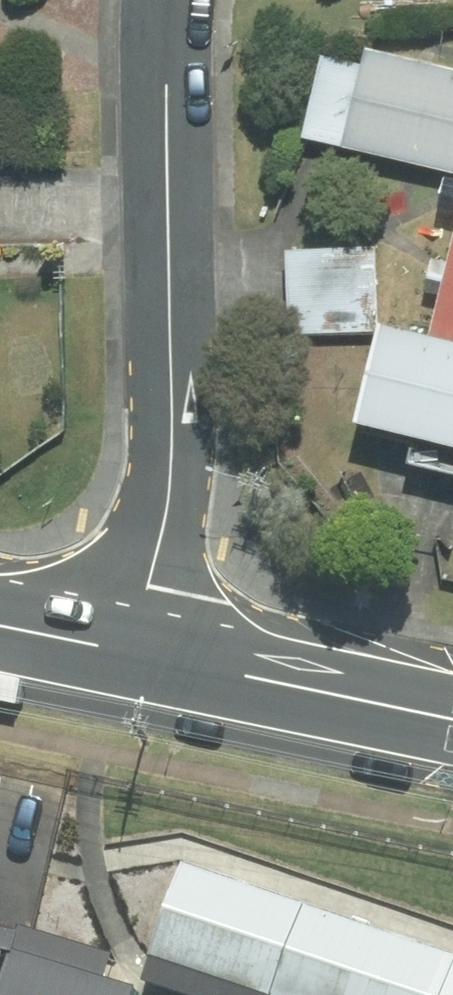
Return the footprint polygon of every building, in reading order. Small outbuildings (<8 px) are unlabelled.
[(363,51),(361,63),(341,146),(452,172),(452,72),(363,51)] [(301,137),(341,146),(361,63),(321,54),(301,137)] [(427,335),(452,341),(452,226),(427,335)] [(370,249),(286,253),(290,334),(374,330),(370,249)] [(427,335),(379,323),(354,422),(412,437),(406,462),(452,474),(452,341),(427,335)] [(165,987),(192,994),(452,994),(452,972),(192,895),(165,987)] [(0,969),(0,994),(88,994),(0,969)]
